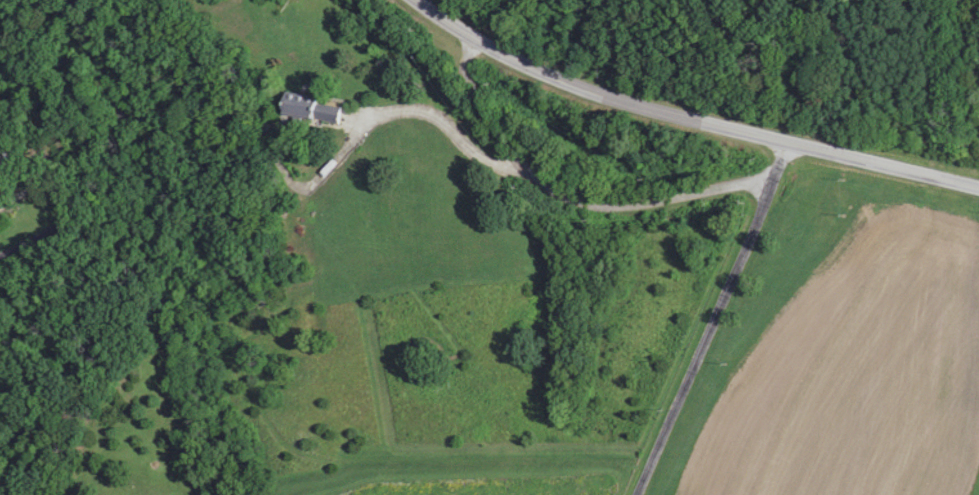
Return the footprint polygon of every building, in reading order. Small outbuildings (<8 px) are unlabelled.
[(281,95),(278,115),(338,123),(340,103),(281,95)]
